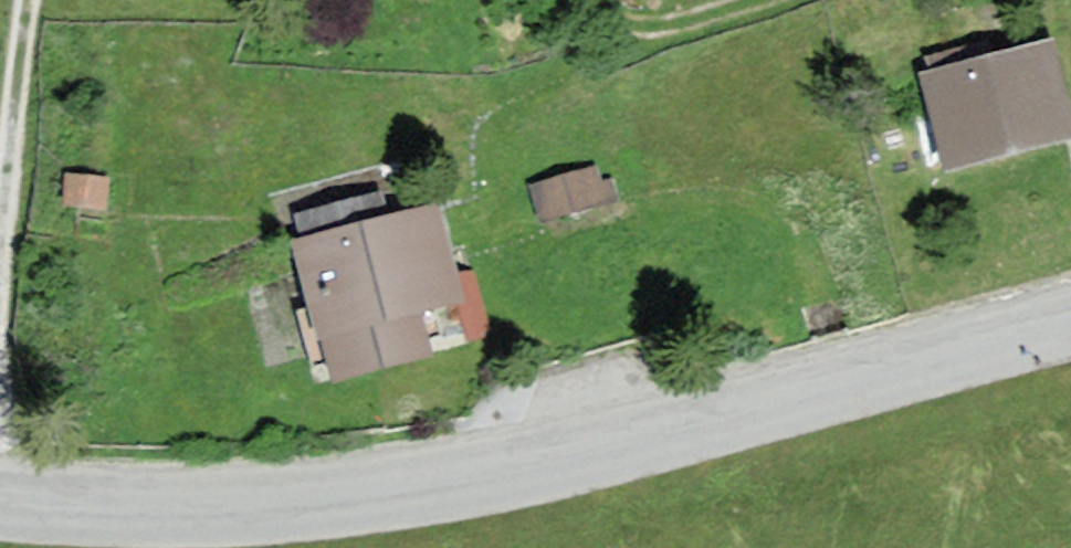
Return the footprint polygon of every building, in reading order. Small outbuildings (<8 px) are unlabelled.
[(1049,44),(928,73),(949,162),(1070,133),(1049,44)] [(596,158),(530,179),(540,212),(607,192),(596,158)] [(377,197),(299,219),(305,240),(296,243),(334,377),(429,350),(416,307),(456,296),(432,208),(384,222),(377,197)]
